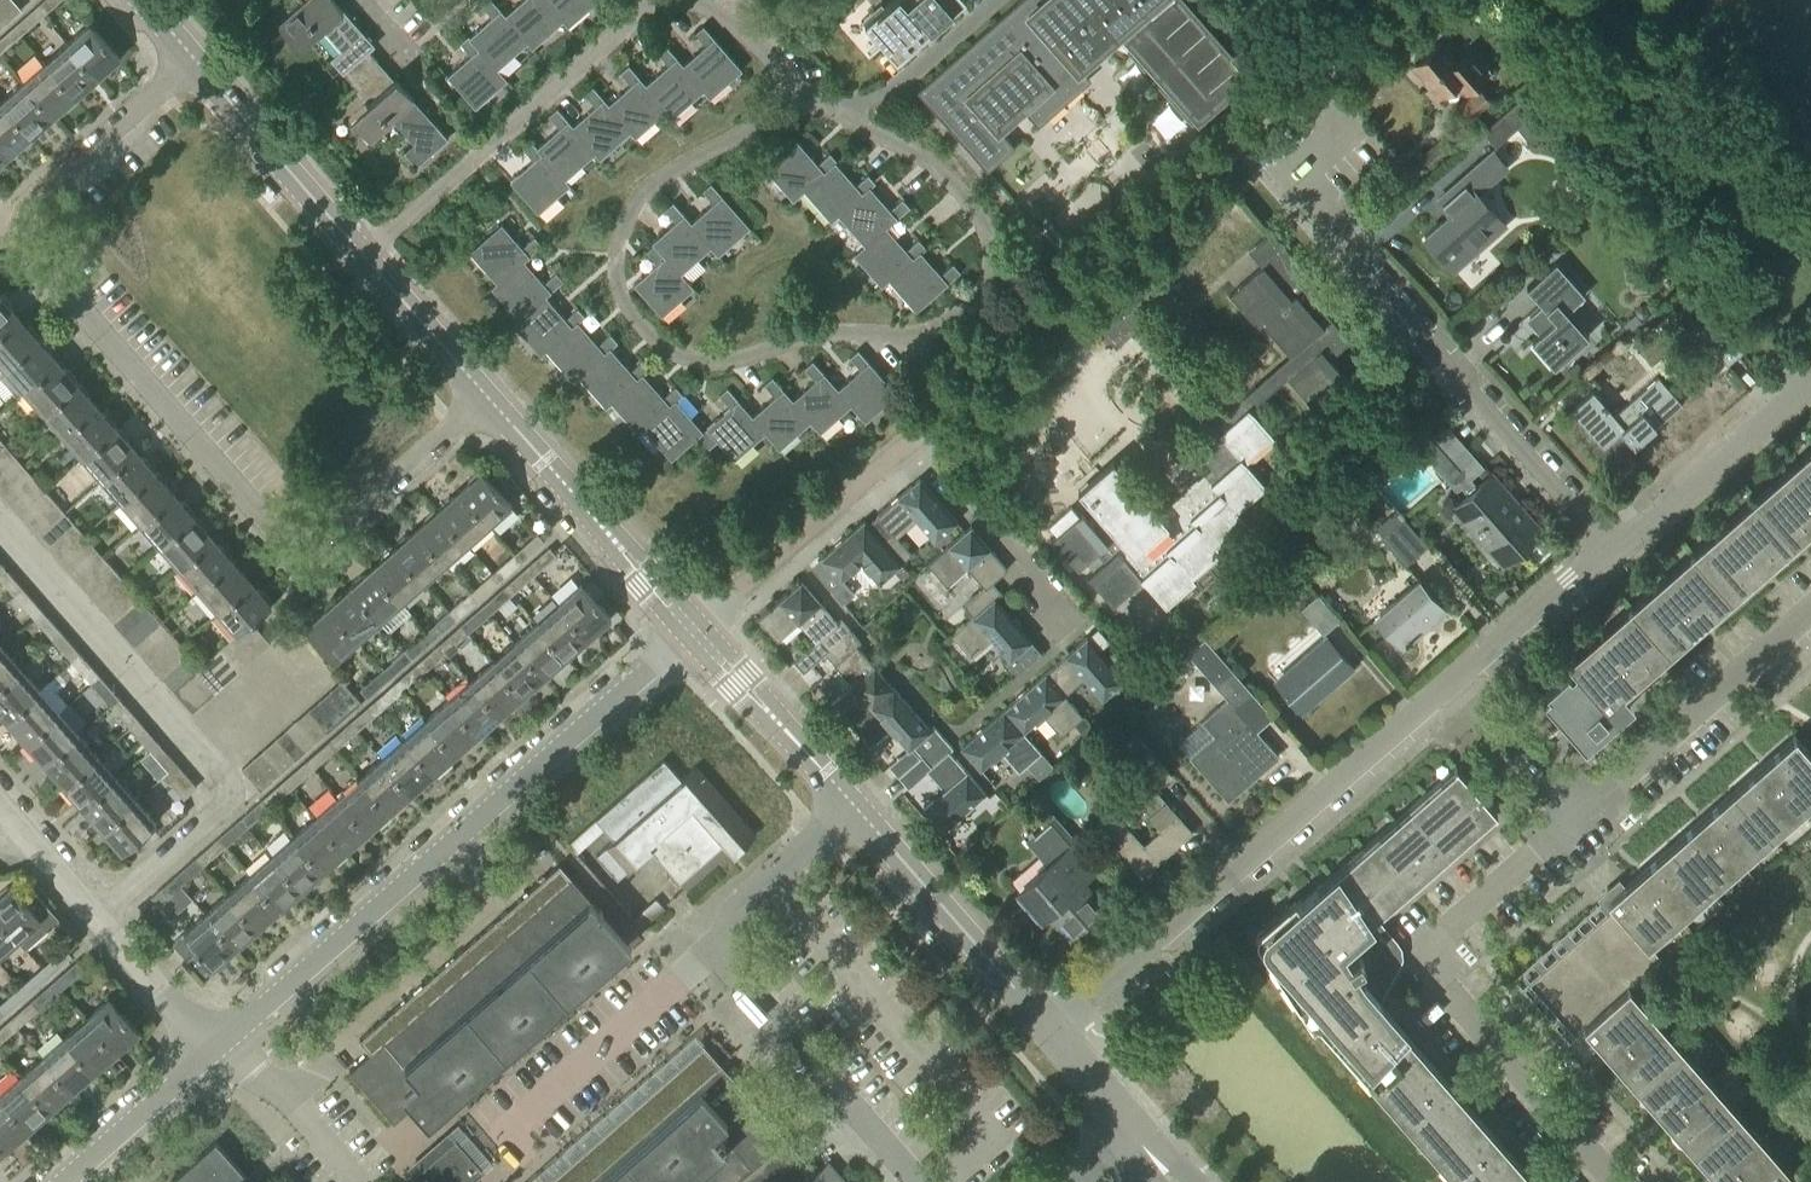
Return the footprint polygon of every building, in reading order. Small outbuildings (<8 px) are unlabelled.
[(62,0),(46,0),(37,8),(44,16),(62,0)] [(336,0),(307,0),(278,25),(299,49),(322,28),(341,50),(331,59),(344,73),(345,73),(357,88),(383,66),(370,51),(376,46),(336,0)] [(508,80),(498,69),(528,42),(529,42),(506,16),(506,15),(493,0),(487,0),(482,5),(493,17),(470,37),(508,80)] [(564,21),(565,20),(547,0),(524,0),(506,15),(506,16),(529,42),(528,42),(533,48),(564,21)] [(599,0),(547,0),(565,20),(564,21),(569,26),(599,0)] [(967,1),(966,0),(894,0),(885,7),(882,4),(862,21),(898,62),(967,1)] [(918,91),(989,172),(995,166),(1016,148),(1002,131),(1025,111),(1039,127),(1082,89),(1081,88),(1091,79),(1081,68),(1094,58),(1096,61),(1107,52),(1104,48),(1123,32),(1125,35),(1123,37),(1132,47),(1134,45),(1141,53),(1139,55),(1148,65),(1150,63),(1170,86),(1168,87),(1177,98),(1179,96),(1185,103),(1183,105),(1192,115),(1194,113),(1199,118),(1259,65),(1226,29),(1216,37),(1184,0),(1022,0),(918,91)] [(248,19),(238,7),(226,18),(236,30),(248,19)] [(22,35),(44,16),(37,8),(15,27),(22,35)] [(23,10),(22,9),(5,24),(0,19),(0,30),(23,10)] [(98,78),(116,62),(120,58),(91,25),(69,45),(98,78)] [(711,97),(743,70),(704,25),(695,33),(706,45),(684,65),(683,66),(711,97)] [(22,35),(15,27),(0,40),(0,54),(22,35)] [(476,108),(508,80),(470,37),(469,36),(460,43),(471,55),(448,76),(476,108)] [(76,97),(98,78),(69,45),(47,63),(76,97)] [(711,97),(683,66),(684,65),(666,45),(658,53),(669,65),(647,85),(646,85),(668,110),(667,110),(674,118),(704,90),(711,98),(711,97)] [(1456,63),(1443,48),(1434,56),(1431,52),(1414,66),(1440,96),(1457,82),(1466,93),(1486,76),(1467,54),(1456,63)] [(54,116),(76,97),(47,63),(25,83),(54,116)] [(637,137),(667,110),(668,110),(646,85),(647,85),(629,65),(621,73),(632,85),(609,105),(632,132),(637,137)] [(395,81),(383,66),(357,88),(370,102),(351,119),(372,142),(396,122),(415,144),(405,152),(417,167),(449,139),(397,79),(395,81)] [(32,135),(54,116),(25,83),(3,102),(32,135)] [(632,132),(609,105),(594,87),(585,94),(596,107),(574,127),(558,109),(597,153),(596,154),(601,159),(632,132)] [(1470,122),(1492,103),(1479,88),(1457,107),(1470,122)] [(1496,147),(1533,115),(1520,101),(1483,133),(1496,147)] [(32,135),(3,102),(0,105),(0,143),(10,154),(32,135)] [(571,186),(566,180),(596,154),(597,153),(558,109),(550,116),(561,129),(538,148),(538,149),(571,186)] [(1432,170),(1455,149),(1444,138),(1422,158),(1432,170)] [(540,214),(571,186),(538,149),(538,148),(532,141),(524,149),(535,161),(511,182),(540,214)] [(819,165),(798,141),(766,169),(794,201),(838,162),(831,154),(819,165)] [(10,154),(0,143),(0,163),(10,154)] [(1454,271),(1502,228),(1505,225),(1478,194),(1507,167),(1494,152),(1439,201),(1451,215),(1425,238),(1454,271)] [(857,186),(837,164),(838,162),(794,201),(805,191),(832,222),(840,216),(839,215),(871,188),(876,183),(869,175),(857,186)] [(262,182),(257,187),(269,201),(275,196),(262,182)] [(719,255),(750,228),(751,227),(712,183),(704,191),(715,203),(692,223),(712,247),(719,255)] [(891,211),(871,188),(839,215),(840,216),(866,246),(910,207),(904,200),(891,211)] [(712,247),(692,223),(674,202),(666,210),(677,222),(653,243),(655,245),(656,244),(682,274),(712,247)] [(907,251),(887,228),(911,208),(910,207),(866,246),(855,255),(883,287),(890,281),(890,280),(921,252),(922,253),(927,248),(920,240),(907,251)] [(1060,251),(1070,243),(1050,221),(1041,229),(1060,251)] [(523,248),(506,228),(503,225),(471,252),(498,283),(525,261),(543,245),(536,237),(523,248)] [(682,274),(656,244),(655,245),(648,252),(659,264),(635,285),(663,316),(695,288),(682,274)] [(942,275),(922,253),(921,252),(890,280),(890,281),(917,312),(961,273),(954,264),(942,275)] [(545,284),(525,261),(498,283),(492,288),(519,319),(547,297),(565,281),(557,273),(545,284)] [(1555,367),(1589,337),(1568,312),(1586,296),(1557,263),(1528,288),(1543,306),(1530,317),(1543,332),(1532,341),(1555,367)] [(1651,277),(1663,291),(1674,283),(1661,268),(1651,277)] [(1117,348),(1163,308),(1134,274),(1121,285),(1123,288),(1090,317),(1117,348)] [(20,317),(1,295),(0,296),(0,335),(20,317)] [(567,319),(547,297),(519,319),(514,324),(542,356),(547,351),(579,323),(587,317),(579,308),(567,319)] [(1642,304),(1636,308),(1637,315),(1644,318),(1649,314),(1648,307),(1642,304)] [(40,340),(20,317),(0,335),(0,361),(7,369),(40,340)] [(1728,365),(1743,353),(1714,320),(1699,332),(1728,365)] [(599,346),(579,323),(547,351),(574,382),(580,377),(612,349),(619,343),(612,335),(599,346)] [(7,369),(0,375),(0,376),(18,397),(26,390),(59,361),(40,340),(7,369)] [(632,372),(612,349),(580,377),(607,408),(612,403),(645,375),(652,369),(644,361),(632,372)] [(866,422),(898,394),(859,350),(851,357),(862,370),(839,390),(852,406),(866,422)] [(45,412),(78,383),(59,361),(26,390),(45,412)] [(821,433),(852,406),(839,390),(814,361),(805,368),(816,380),(794,400),(812,423),(821,433)] [(665,398),(645,375),(612,403),(639,434),(645,429),(678,402),(685,396),(677,387),(665,398)] [(781,450),(812,423),(794,400),(773,377),(765,384),(776,397),(753,417),(766,433),(781,450)] [(1609,468),(1683,405),(1659,377),(1615,415),(1593,391),(1572,410),(1599,442),(1592,448),(1609,468)] [(65,435),(98,405),(78,383),(45,412),(65,435)] [(1247,522),(1238,512),(1267,487),(1246,462),(1275,437),(1252,410),(1265,398),(1255,387),(1220,432),(1222,434),(1237,457),(1211,481),(1204,473),(1190,485),(1158,514),(1135,488),(1124,498),(1105,476),(1082,495),(1101,517),(1097,521),(1092,525),(1083,515),(1083,514),(1080,516),(1056,536),(1052,539),(1079,570),(1081,568),(1113,606),(1142,581),(1165,608),(1196,582),(1193,578),(1222,553),(1217,547),(1247,522)] [(735,461),(766,433),(753,417),(728,388),(720,395),(731,408),(704,431),(699,436),(710,448),(718,441),(735,461)] [(672,459),(699,436),(704,431),(678,402),(645,429),(672,459)] [(84,457),(117,427),(116,426),(98,405),(65,435),(84,457)] [(1461,451),(1444,433),(1451,426),(1450,425),(1421,451),(1440,471),(1449,463),(1455,469),(1468,458),(1461,451)] [(104,480),(137,450),(117,427),(84,457),(104,480)] [(17,457),(7,446),(0,452),(0,472),(17,457)] [(124,502),(157,472),(137,450),(104,480),(116,493),(124,502)] [(27,468),(17,457),(0,472),(0,492),(27,468)] [(1810,521),(1810,458),(1574,666),(1571,663),(1571,662),(1570,661),(1568,662),(1571,666),(1539,694),(1586,748),(1620,718),(1605,701),(1810,521)] [(10,503),(36,480),(27,468),(0,492),(10,503)] [(143,524),(176,494),(157,472),(124,502),(143,524)] [(491,524),(512,505),(507,499),(492,482),(483,472),(462,491),(491,524)] [(492,482),(507,499),(519,489),(504,472),(492,482)] [(1539,529),(1493,476),(1495,475),(1494,473),(1451,511),(1452,513),(1456,509),(1502,562),(1498,565),(1499,566),(1542,528),(1541,527),(1539,529)] [(958,522),(921,479),(878,516),(893,533),(883,542),(903,564),(913,554),(898,537),(918,520),(936,541),(958,522)] [(19,514),(46,490),(36,480),(10,503),(19,514)] [(30,526),(57,503),(46,490),(19,514),(30,526)] [(469,543),(491,524),(462,491),(439,510),(469,543)] [(162,545),(195,516),(176,494),(143,524),(162,545)] [(40,537),(66,513),(57,503),(30,526),(40,537)] [(447,563),(469,543),(439,510),(418,529),(447,563)] [(1403,520),(1395,512),(1375,530),(1382,538),(1381,539),(1406,566),(1428,546),(1403,520)] [(49,548),(76,525),(66,513),(40,537),(49,548)] [(182,568),(215,539),(195,516),(162,545),(182,568)] [(903,564),(883,542),(865,521),(822,558),(835,573),(825,583),(844,605),(856,594),(842,579),(862,562),(880,583),(903,564)] [(59,559),(86,536),(76,525),(49,548),(59,559)] [(1009,570),(972,527),(929,564),(948,586),(969,568),(986,588),(965,606),(975,616),(999,596),(999,597),(1003,593),(994,583),(1009,570)] [(425,582),(447,563),(418,529),(396,548),(425,582)] [(524,562),(545,543),(538,535),(517,553),(524,562)] [(69,570),(95,546),(86,536),(59,559),(69,570)] [(200,589),(233,560),(215,539),(182,568),(200,589)] [(78,581),(105,557),(95,546),(69,570),(78,581)] [(403,601),(425,582),(396,548),(374,568),(403,601)] [(536,575),(557,557),(550,549),(529,567),(536,575)] [(502,581),(523,563),(524,562),(517,553),(495,573),(502,581)] [(88,592),(114,568),(105,557),(78,581),(88,592)] [(220,612),(253,582),(233,560),(200,589),(220,612)] [(23,589),(3,567),(0,570),(0,579),(15,596),(23,589)] [(514,595),(535,577),(536,575),(529,567),(507,587),(514,595)] [(97,602),(124,579),(114,568),(88,592),(97,602)] [(381,621),(403,601),(374,568),(352,587),(381,621)] [(480,600),(502,581),(495,573),(473,592),(480,600)] [(108,615),(134,591),(124,579),(97,602),(108,615)] [(606,592),(596,579),(585,588),(596,601),(606,592)] [(838,623),(802,581),(759,619),(779,641),(799,622),(817,643),(821,640),(831,650),(852,631),(842,620),(838,623)] [(1403,650),(1447,612),(1420,581),(1376,619),(1403,650)] [(249,663),(261,653),(242,632),(253,622),(273,605),(253,582),(220,612),(239,634),(230,642),(249,663)] [(591,637),(612,618),(596,601),(585,588),(583,585),(561,604),(591,637)] [(359,640),(381,621),(352,587),(330,606),(359,640)] [(492,614),(514,595),(507,587),(485,606),(492,614)] [(1505,587),(1495,595),(1502,603),(1512,594),(1505,587)] [(117,625),(143,602),(134,591),(108,615),(117,625)] [(458,620),(480,600),(473,592),(451,611),(458,620)] [(1323,634),(1340,619),(1318,594),(1301,609),(1323,634)] [(1042,652),(996,599),(999,597),(999,596),(975,616),(953,636),(972,658),(993,639),(1010,659),(1004,664),(1014,676),(1042,652)] [(127,636),(153,613),(143,602),(117,625),(127,636)] [(568,657),(591,637),(561,604),(539,623),(568,657)] [(335,661),(359,640),(330,606),(306,627),(335,661)] [(470,633),(492,614),(485,606),(463,625),(470,633)] [(436,639),(458,620),(451,611),(429,631),(436,639)] [(55,641),(63,634),(43,612),(35,619),(55,641)] [(136,647),(162,623),(153,613),(127,636),(136,647)] [(261,653),(272,644),(253,622),(242,632),(261,653)] [(146,658),(173,635),(162,623),(136,647),(146,658)] [(546,676),(568,657),(539,623),(517,643),(546,676)] [(448,653),(470,633),(463,625),(441,645),(448,653)] [(414,658),(436,639),(429,631),(407,650),(414,658)] [(853,726),(895,688),(858,646),(862,642),(852,631),(831,650),(839,660),(835,664),(854,685),(833,703),(853,726)] [(73,663),(81,655),(63,634),(55,641),(73,663)] [(156,669),(182,646),(173,635),(146,658),(156,669)] [(1106,658),(1088,637),(1046,673),(1065,695),(1085,678),(1103,699),(1135,670),(1116,649),(1106,658)] [(1302,712),(1353,668),(1328,638),(1277,683),(1302,712)] [(524,695),(546,676),(517,643),(495,662),(524,695)] [(426,672),(448,653),(441,645),(419,664),(426,672)] [(165,680),(192,656),(182,646),(156,669),(165,680)] [(22,670),(3,647),(0,650),(0,689),(22,670)] [(392,678),(414,658),(407,650),(385,670),(392,678)] [(228,683),(239,673),(219,651),(208,661),(228,683)] [(93,685),(101,678),(81,655),(73,663),(93,685)] [(186,681),(197,671),(201,667),(192,656),(165,680),(174,691),(186,681)] [(216,692),(228,683),(208,661),(201,667),(197,671),(216,692)] [(502,715),(524,695),(495,662),(473,681),(502,715)] [(404,692),(426,672),(419,664),(397,684),(404,692)] [(1230,672),(1225,666),(1211,679),(1228,699),(1206,718),(1219,732),(1190,757),(1229,801),(1280,757),(1238,709),(1255,694),(1232,669),(1230,672)] [(73,674),(67,668),(58,676),(64,682),(73,674)] [(41,691),(22,670),(0,689),(0,711),(8,720),(41,691)] [(368,698),(391,678),(392,678),(385,670),(361,690),(368,698)] [(205,702),(216,692),(197,671),(186,681),(205,702)] [(1084,716),(1065,695),(1046,673),(1005,710),(1024,732),(1043,715),(1062,735),(1084,716)] [(112,706),(120,699),(101,678),(93,685),(112,706)] [(194,712),(205,702),(186,681),(174,691),(194,712)] [(351,713),(362,703),(343,681),(332,691),(351,713)] [(480,734),(502,715),(473,681),(451,701),(480,734)] [(381,712),(403,692),(404,692),(397,684),(374,704),(381,712)] [(931,729),(895,688),(853,726),(871,747),(892,729),(910,750),(914,746),(923,757),(945,738),(934,725),(931,729)] [(28,742),(61,713),(41,691),(8,720),(28,742)] [(340,723),(351,713),(332,691),(321,701),(340,723)] [(132,729),(140,722),(120,699),(112,706),(132,729)] [(329,732),(340,723),(321,701),(310,710),(329,732)] [(458,753),(480,734),(451,701),(429,720),(458,753)] [(359,731),(381,712),(374,704),(352,723),(359,731)] [(319,741),(329,732),(310,710),(300,719),(319,741)] [(1042,752),(1024,732),(1005,710),(962,747),(982,769),(1002,751),(1020,772),(1031,763),(1041,753),(1042,752)] [(46,764),(79,735),(61,713),(28,742),(46,764)] [(1085,736),(1094,728),(1084,717),(1075,725),(1085,736)] [(307,752),(319,741),(300,719),(288,730),(307,752)] [(435,773),(458,753),(429,720),(406,740),(435,773)] [(1106,737),(1115,730),(1107,721),(1099,729),(1106,737)] [(151,751),(159,744),(140,722),(132,729),(151,751)] [(337,750),(359,731),(352,723),(330,743),(337,750)] [(296,762),(307,752),(288,730),(277,740),(296,762)] [(1118,746),(1149,782),(1098,826),(1143,877),(1194,832),(1156,790),(1173,775),(1134,732),(1118,746)] [(66,787),(100,758),(79,735),(46,764),(66,787)] [(1796,735),(1794,737),(1795,738),(1798,741),(1615,903),(1611,898),(1609,900),(1614,906),(1528,983),(1576,1038),(1592,1024),(1730,1181),(1786,1181),(1795,1174),(1793,1172),(1791,1174),(1792,1174),(1788,1177),(1626,992),(1630,989),(1632,988),(1631,987),(1662,959),(1649,944),(1650,943),(1649,942),(1646,939),(1810,793),(1810,752),(1796,735)] [(944,831),(987,793),(950,751),(954,748),(945,738),(923,757),(932,767),(928,770),(946,791),(925,809),(944,831)] [(285,771),(296,762),(277,740),(266,749),(285,771)] [(413,793),(435,773),(406,740),(384,759),(413,793)] [(315,770),(337,750),(330,743),(308,762),(315,770)] [(170,772),(178,765),(159,744),(151,751),(170,772)] [(274,781),(281,775),(285,771),(266,749),(255,759),(274,781)] [(1052,765),(1041,753),(1031,763),(1041,774),(1052,765)] [(85,808),(119,779),(100,758),(66,787),(85,808)] [(262,792),(274,781),(255,759),(243,770),(262,792)] [(391,812),(413,793),(384,759),(362,779),(391,812)] [(682,781),(664,760),(596,821),(614,841),(596,856),(617,880),(653,850),(687,889),(731,851),(735,855),(757,836),(697,768),(682,781)] [(293,789),(315,770),(308,762),(286,781),(293,789)] [(185,799),(198,788),(178,765),(170,772),(165,776),(185,799)] [(1457,765),(1455,767),(1460,772),(1445,785),(1443,782),(1411,809),(1414,812),(1384,839),(1381,836),(1350,864),(1352,867),(1337,880),(1333,875),(1303,902),(1302,901),(1299,904),(1300,904),(1292,911),(1288,907),(1286,908),(1287,909),(1267,926),(1266,926),(1265,926),(1266,927),(1262,931),(1261,932),(1260,934),(1259,936),(1259,937),(1259,939),(1259,941),(1260,942),(1267,953),(1266,954),(1267,955),(1268,954),(1283,976),(1282,977),(1283,978),(1284,977),(1299,999),(1298,1000),(1299,1001),(1300,1000),(1317,1019),(1316,1020),(1319,1023),(1321,1021),(1334,1036),(1337,1034),(1364,1064),(1361,1067),(1388,1098),(1391,1096),(1418,1126),(1415,1129),(1442,1160),(1445,1157),(1467,1181),(1511,1181),(1522,1173),(1372,1003),(1378,998),(1371,991),(1388,960),(1389,957),(1389,953),(1387,950),(1366,927),(1373,920),(1369,915),(1491,808),(1495,813),(1497,811),(1457,765)] [(104,830),(137,801),(119,779),(85,808),(104,830)] [(369,831),(391,812),(362,779),(340,798),(369,831)] [(271,808),(293,789),(286,781),(264,800),(271,808)] [(348,850),(369,831),(340,798),(318,817),(348,850)] [(249,827),(271,808),(264,800),(242,819),(249,827)] [(124,852),(157,823),(137,801),(104,830),(124,852)] [(1071,939),(1105,909),(1074,874),(1093,858),(1056,816),(1027,842),(1048,866),(1019,891),(1043,919),(1049,913),(1071,939)] [(325,870),(348,850),(318,817),(296,837),(325,870)] [(227,847),(249,827),(242,819),(219,839),(227,847)] [(303,889),(325,870),(296,837),(274,856),(303,889)] [(205,866),(227,847),(219,839),(198,858),(205,866)] [(281,908),(303,889),(274,856),(252,875),(281,908)] [(187,881),(205,866),(198,858),(180,873),(187,881)] [(429,1123),(631,948),(555,861),(335,1054),(396,1123),(415,1106),(429,1123)] [(170,896),(187,881),(180,873),(163,888),(170,896)] [(260,927),(281,908),(252,875),(230,894),(260,927)] [(27,903),(12,886),(0,897),(0,917),(19,939),(18,940),(26,948),(49,928),(27,903)] [(160,905),(170,896),(163,888),(153,897),(160,905)] [(49,928),(59,919),(37,894),(27,903),(49,928)] [(236,947),(260,927),(230,894),(207,914),(236,947)] [(214,967),(236,947),(207,914),(174,944),(188,960),(199,950),(214,967)] [(18,940),(19,939),(0,917),(0,956),(18,940)] [(51,976),(73,956),(66,948),(44,968),(51,976)] [(909,949),(901,956),(905,961),(913,953),(909,949)] [(63,989),(85,970),(78,962),(56,981),(63,989)] [(29,995),(50,976),(51,976),(44,968),(22,987),(29,995)] [(40,1009),(62,989),(63,989),(56,981),(33,1001),(40,1009)] [(29,995),(22,987),(0,1006),(7,1014),(29,995)] [(118,1052),(140,1033),(111,999),(89,1018),(118,1052)] [(19,1028),(40,1009),(33,1001),(12,1020),(19,1028)] [(95,1071),(118,1052),(89,1018),(66,1038),(95,1071)] [(19,1028),(12,1020),(0,1030),(0,1044),(19,1028)] [(74,1091),(95,1071),(66,1038),(44,1057),(74,1091)] [(51,1110),(74,1091),(44,1057),(22,1077),(51,1110)] [(742,1087),(716,1061),(676,1062),(537,1181),(735,1181),(786,1137),(742,1087)] [(30,1129),(51,1110),(22,1077),(1,1096),(30,1129)] [(30,1129),(1,1096),(0,1096),(0,1140),(7,1149),(30,1129)] [(480,1169),(457,1141),(416,1176),(422,1181),(465,1181),(480,1169)] [(247,1176),(217,1142),(175,1179),(178,1181),(240,1181),(247,1176)] [(829,1162),(806,1181),(847,1181),(829,1162)] [(1522,1173),(1511,1181),(1529,1181),(1522,1173)]
